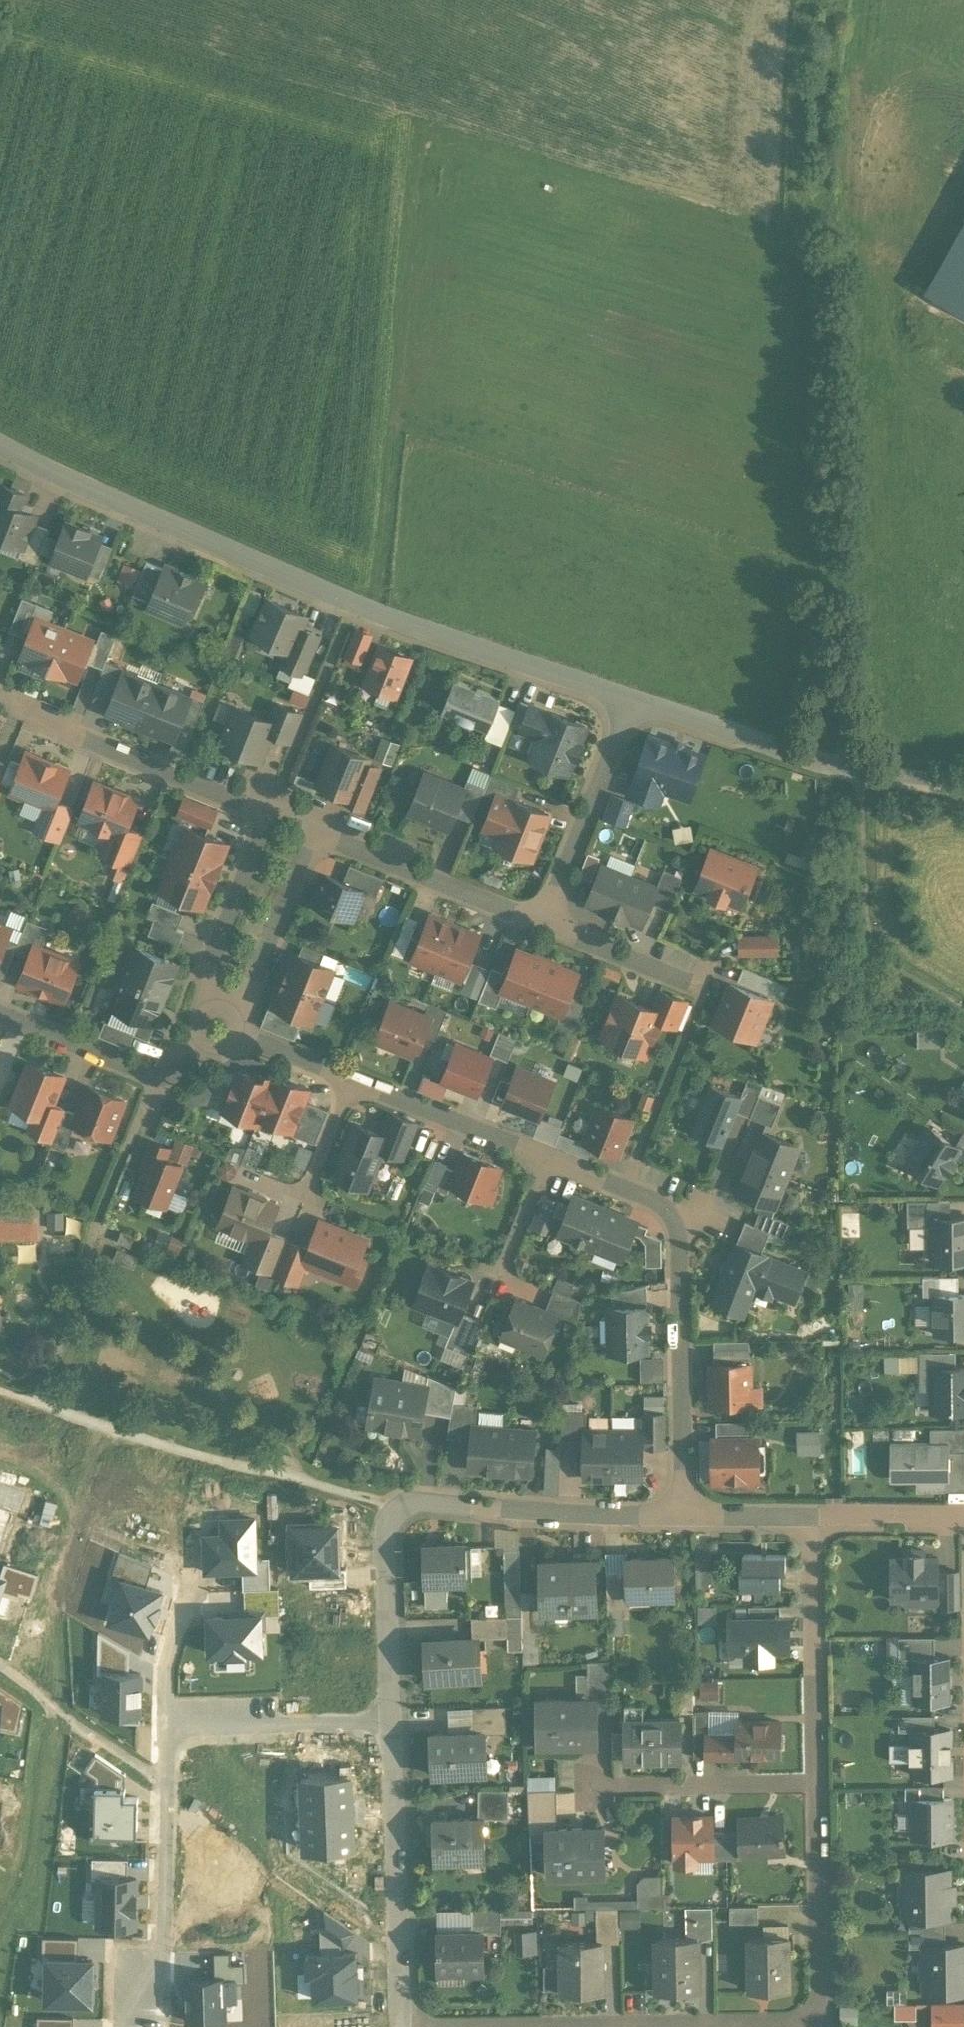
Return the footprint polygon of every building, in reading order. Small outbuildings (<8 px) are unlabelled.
[(929,289),(963,308),(963,227),(929,289)] [(0,483),(0,485),(0,537),(21,545),(22,546),(32,523),(35,514),(21,509),(27,494),(0,483)] [(77,526),(66,522),(53,555),(66,561),(64,565),(84,573),(85,571),(89,562),(99,537),(88,532),(89,529),(78,525),(77,526)] [(48,529),(32,523),(22,546),(21,545),(17,555),(35,562),(48,529)] [(163,568),(145,560),(132,593),(149,601),(163,568)] [(102,567),(89,562),(85,571),(98,576),(102,567)] [(177,574),(163,568),(149,601),(148,605),(169,614),(171,609),(184,615),(190,600),(195,602),(203,582),(189,576),(190,574),(179,570),(177,574)] [(36,602),(22,597),(10,624),(25,630),(31,615),(36,602)] [(304,615),(267,598),(252,634),(288,649),(289,650),(299,626),(304,615)] [(63,628),(31,615),(25,630),(30,632),(20,655),(31,660),(31,662),(47,669),(63,628)] [(362,667),(375,632),(356,624),(343,660),(362,667)] [(318,634),(299,626),(289,650),(288,649),(282,664),(301,673),(318,634)] [(96,641),(63,628),(47,669),(64,675),(65,673),(76,677),(85,654),(90,656),(96,641)] [(115,634),(101,629),(96,641),(90,656),(104,662),(105,660),(115,634)] [(407,657),(380,646),(366,682),(393,693),(407,657)] [(125,668),(105,660),(104,662),(92,693),(110,701),(123,670),(124,671),(125,668)] [(124,671),(123,670),(110,701),(106,711),(139,725),(156,684),(124,671)] [(499,698),(453,679),(441,710),(487,729),(490,721),(498,701),(499,698)] [(188,697),(156,684),(139,725),(173,738),(177,727),(189,697),(188,697)] [(189,697),(177,727),(190,733),(203,699),(189,694),(188,697),(189,697)] [(548,711),(518,699),(515,708),(509,723),(539,735),(548,711)] [(515,708),(498,701),(490,721),(507,728),(509,723),(515,708)] [(300,712),(275,702),(268,719),(275,722),(271,733),(288,740),(300,712)] [(268,719),(234,705),(218,743),(260,760),(271,733),(275,722),(268,719)] [(585,725),(548,710),(548,711),(539,735),(530,757),(566,772),(572,756),(575,757),(581,741),(578,740),(585,725)] [(507,728),(490,721),(487,729),(482,740),(483,740),(485,735),(502,741),(507,728)] [(702,755),(649,736),(637,772),(663,781),(667,782),(670,790),(679,793),(690,788),(702,755)] [(368,759),(332,744),(317,783),(353,797),(357,787),(367,762),(368,759)] [(67,769),(26,752),(10,791),(29,799),(31,795),(46,801),(53,804),(54,801),(67,769)] [(379,767),(367,762),(357,787),(369,792),(379,767)] [(424,772),(408,811),(448,827),(453,813),(463,788),(462,787),(424,772)] [(663,781),(637,772),(630,792),(656,801),(663,781)] [(519,785),(490,773),(482,792),(495,797),(496,792),(513,799),(519,785)] [(483,786),(466,779),(462,787),(463,788),(453,813),(470,820),(483,786)] [(136,798),(94,781),(80,817),(82,817),(83,821),(95,825),(98,824),(111,829),(122,834),(125,826),(136,798)] [(513,799),(496,792),(495,797),(491,806),(488,808),(487,811),(488,814),(483,827),(498,833),(494,843),(531,858),(549,813),(513,799)] [(215,809),(184,797),(178,812),(209,825),(215,809)] [(54,801),(53,804),(46,801),(35,829),(58,838),(71,807),(54,801)] [(629,815),(606,807),(602,818),(625,826),(629,815)] [(142,833),(125,826),(122,834),(111,829),(102,853),(117,860),(130,865),(142,833)] [(227,843),(186,826),(179,842),(176,840),(169,856),(215,875),(215,874),(220,860),(226,844),(227,845),(227,843)] [(753,865),(712,849),(713,849),(710,848),(709,850),(710,850),(696,884),(695,886),(697,887),(710,892),(708,895),(710,895),(723,900),(722,901),(724,901),(725,898),(737,903),(740,904),(740,902),(754,868),(755,866),(753,865)] [(215,875),(169,856),(163,872),(166,874),(160,889),(202,906),(203,904),(202,904),(208,889),(209,889),(214,875),(215,875)] [(130,865),(117,860),(111,875),(124,880),(130,865)] [(382,877),(349,864),(342,881),(363,889),(363,891),(375,895),(382,877)] [(629,876),(601,865),(586,902),(600,907),(599,909),(613,915),(629,876)] [(681,875),(663,868),(655,886),(655,887),(649,901),(667,909),(681,875)] [(342,881),(325,874),(320,888),(317,887),(311,902),(333,911),(335,916),(340,914),(351,918),(363,891),(363,889),(342,881)] [(655,886),(629,876),(613,915),(627,920),(628,919),(640,924),(649,901),(655,887),(655,886)] [(182,912),(152,900),(145,915),(153,918),(176,927),(182,912)] [(453,924),(429,914),(411,958),(436,968),(453,924)] [(176,927),(153,918),(147,933),(177,945),(183,930),(176,927)] [(0,924),(0,952),(6,938),(10,927),(0,924)] [(478,934),(453,924),(436,968),(461,978),(478,934)] [(775,936),(739,936),(739,952),(775,952),(775,936)] [(0,952),(0,975),(3,976),(17,943),(6,938),(0,952)] [(72,957),(33,942),(18,984),(55,999),(58,993),(66,971),(72,957)] [(323,952),(302,943),(297,954),(318,963),(323,952)] [(176,963),(134,945),(122,975),(167,993),(170,986),(170,979),(176,963)] [(546,961),(517,949),(506,976),(500,989),(502,990),(530,1001),(546,961)] [(297,954),(293,953),(283,978),(322,994),(332,968),(318,963),(297,954)] [(576,973),(546,961),(530,1001),(560,1013),(576,973)] [(489,969),(473,963),(462,989),(478,996),(489,969)] [(772,979),(742,967),(736,979),(767,992),(772,979)] [(506,976),(489,969),(478,996),(477,999),(495,1006),(502,990),(500,989),(506,976)] [(84,978),(66,971),(58,993),(76,1000),(84,978)] [(167,993),(122,975),(110,1005),(153,1022),(159,1005),(164,1001),(167,993)] [(322,994),(283,978),(273,1004),(287,1010),(293,1012),(312,1019),(322,994)] [(770,999),(729,983),(713,1022),(754,1038),(770,999)] [(685,1000),(659,989),(651,1008),(662,1012),(659,1020),(675,1026),(685,1000)] [(651,1008),(617,994),(600,1035),(637,1050),(643,1035),(651,1038),(659,1020),(662,1012),(651,1008)] [(423,1014),(390,1001),(375,1038),(411,1053),(419,1032),(423,1034),(429,1017),(423,1014)] [(269,1002),(260,1024),(284,1034),(289,1024),(282,1021),(287,1010),(273,1004),(269,1002)] [(446,1009),(428,1002),(423,1014),(429,1017),(423,1034),(434,1038),(446,1009)] [(293,1012),(287,1010),(282,1021),(289,1024),(293,1012)] [(134,1031),(104,1020),(98,1034),(128,1046),(134,1031)] [(949,1043),(948,1027),(920,1028),(920,1044),(949,1043)] [(515,1037),(498,1030),(489,1052),(507,1059),(515,1037)] [(490,1057),(461,1045),(456,1058),(450,1055),(441,1078),(476,1092),(490,1057)] [(63,1075),(28,1061),(11,1103),(35,1113),(45,1117),(51,1103),(63,1075)] [(552,1080),(517,1066),(511,1081),(502,1101),(502,1102),(537,1116),(552,1080)] [(217,1068),(178,1095),(188,1109),(200,1100),(227,1082),(217,1068)] [(253,1076),(238,1069),(232,1084),(227,1082),(200,1100),(224,1110),(225,1106),(238,1111),(236,1114),(255,1122),(274,1075),(273,1075),(272,1077),(255,1070),(253,1076)] [(307,1088),(274,1075),(255,1122),(256,1122),(259,1116),(277,1123),(278,1120),(291,1125),(292,1125),(303,1099),(307,1088)] [(762,1082),(747,1076),(740,1095),(741,1095),(735,1110),(749,1115),(758,1093),(762,1082)] [(511,1081),(500,1077),(491,1097),(502,1101),(511,1081)] [(740,1095),(710,1082),(690,1131),(721,1144),(735,1110),(741,1095),(740,1095)] [(79,1114),(71,1137),(100,1148),(118,1103),(88,1091),(79,1114)] [(780,1102),(758,1093),(749,1115),(771,1124),(780,1102)] [(327,1109),(303,1099),(292,1125),(291,1125),(289,1128),(288,1132),(314,1142),(327,1109)] [(45,1117),(35,1113),(28,1130),(52,1140),(64,1108),(51,1103),(45,1117)] [(631,1118),(597,1104),(582,1141),(617,1155),(631,1118)] [(79,1114),(64,1108),(52,1140),(67,1147),(71,1137),(79,1114)] [(415,1121),(390,1111),(381,1134),(386,1136),(381,1148),(401,1156),(415,1121)] [(381,1134),(354,1123),(334,1174),(366,1187),(373,1168),(375,1169),(381,1155),(379,1154),(381,1148),(386,1136),(381,1134)] [(907,1160),(942,1182),(961,1153),(963,1155),(963,1128),(956,1141),(930,1124),(907,1160)] [(797,1146),(760,1131),(753,1148),(749,1152),(746,1160),(785,1176),(797,1146)] [(230,1157),(258,1166),(263,1152),(235,1143),(230,1157)] [(500,1166),(462,1151),(455,1170),(450,1181),(479,1192),(477,1197),(490,1202),(496,1189),(491,1187),(500,1166)] [(180,1164),(151,1153),(135,1192),(165,1204),(180,1164)] [(785,1176),(746,1160),(743,1167),(743,1173),(737,1190),(773,1205),(785,1176)] [(455,1170),(444,1165),(435,1188),(446,1192),(450,1181),(455,1170)] [(276,1203),(233,1186),(219,1223),(254,1238),(261,1240),(266,1229),(276,1203)] [(543,1193),(530,1225),(544,1231),(552,1212),(557,1199),(543,1193)] [(602,1207),(572,1195),(569,1204),(563,1217),(558,1232),(587,1244),(602,1207)] [(569,1204),(557,1199),(552,1212),(563,1217),(569,1204)] [(926,1199),(906,1199),(906,1226),(925,1225),(930,1225),(930,1217),(926,1217),(926,1199)] [(39,1235),(39,1211),(31,1211),(31,1205),(12,1206),(5,1206),(0,1204),(0,1236),(39,1235)] [(602,1207),(587,1244),(621,1257),(631,1232),(635,1221),(635,1220),(602,1207)] [(792,1223),(758,1210),(753,1224),(768,1230),(786,1237),(792,1223)] [(930,1217),(930,1225),(925,1225),(925,1248),(932,1248),(932,1259),(931,1259),(931,1260),(963,1259),(963,1217),(930,1217)] [(364,1238),(319,1221),(308,1248),(303,1262),(304,1262),(355,1282),(364,1260),(357,1257),(364,1238)] [(660,1237),(644,1231),(646,1226),(635,1221),(631,1232),(638,1235),(644,1242),(644,1265),(660,1264),(660,1237)] [(753,1224),(744,1221),(735,1242),(760,1252),(768,1230),(753,1224)] [(134,1235),(120,1229),(116,1240),(129,1246),(134,1235)] [(261,1240),(254,1238),(245,1260),(274,1271),(286,1239),(287,1238),(266,1229),(261,1240)] [(308,1248),(286,1239),(274,1271),(273,1273),(296,1282),(304,1262),(303,1262),(308,1248)] [(760,1252),(735,1242),(712,1302),(741,1313),(753,1284),(792,1299),(804,1269),(760,1252)] [(471,1281),(428,1264),(413,1301),(427,1307),(426,1309),(441,1315),(442,1313),(455,1318),(456,1318),(459,1311),(471,1281)] [(937,1293),(937,1275),(921,1275),(922,1294),(933,1294),(933,1293),(937,1293)] [(957,1275),(937,1275),(937,1293),(957,1293),(957,1275)] [(850,1304),(865,1304),(866,1280),(851,1280),(850,1304)] [(645,1284),(610,1292),(610,1306),(646,1306),(645,1284)] [(580,1299),(552,1288),(543,1310),(556,1315),(555,1317),(576,1325),(580,1299)] [(933,1293),(933,1294),(933,1305),(931,1306),(931,1321),(933,1321),(933,1333),(963,1332),(963,1293),(957,1293),(937,1293),(933,1293)] [(543,1310),(515,1299),(509,1314),(502,1317),(500,1324),(502,1330),(517,1336),(515,1341),(541,1351),(555,1317),(556,1315),(543,1310)] [(610,1306),(607,1306),(607,1314),(603,1314),(599,1317),(600,1340),(603,1344),(608,1344),(608,1351),(647,1350),(646,1334),(649,1334),(649,1322),(646,1322),(646,1306),(610,1306)] [(481,1320),(459,1311),(456,1318),(455,1318),(444,1344),(467,1354),(481,1320)] [(748,1363),(748,1339),(733,1339),(733,1363),(748,1363)] [(931,1351),(919,1351),(919,1373),(930,1373),(930,1367),(931,1367),(931,1351)] [(954,1351),(931,1351),(931,1367),(955,1367),(954,1351)] [(642,1379),(666,1379),(666,1355),(642,1355),(642,1379)] [(733,1363),(709,1364),(710,1404),(744,1403),(744,1387),(749,1387),(748,1363),(733,1363)] [(930,1367),(930,1373),(931,1410),(963,1410),(963,1367),(955,1367),(931,1367),(930,1367)] [(455,1385),(427,1374),(425,1385),(426,1385),(422,1410),(449,1415),(450,1415),(452,1401),(455,1385)] [(425,1385),(375,1376),(369,1412),(386,1415),(384,1426),(410,1431),(420,1423),(422,1410),(426,1385),(425,1385)] [(466,1402),(452,1401),(450,1415),(449,1415),(446,1436),(463,1437),(466,1402)] [(585,1409),(561,1409),(560,1437),(583,1437),(583,1429),(585,1429),(585,1409)] [(663,1412),(643,1412),(643,1430),(640,1429),(640,1445),(663,1445),(663,1412)] [(751,1432),(750,1420),(715,1420),(715,1433),(751,1432)] [(505,1427),(473,1424),(469,1468),(501,1470),(505,1427)] [(533,1429),(505,1427),(501,1470),(529,1473),(533,1429)] [(799,1453),(825,1452),(823,1428),(797,1429),(799,1453)] [(585,1429),(583,1429),(583,1437),(583,1476),(610,1477),(610,1429),(585,1429)] [(640,1429),(610,1429),(610,1477),(640,1477),(640,1445),(640,1429)] [(757,1438),(711,1439),(712,1481),(758,1480),(757,1438)] [(890,1443),(890,1463),(896,1463),(896,1480),(944,1480),(944,1489),(946,1489),(946,1487),(963,1487),(963,1450),(949,1450),(948,1442),(890,1443)] [(550,1469),(561,1469),(561,1445),(550,1445),(550,1469)] [(11,1508),(0,1504),(0,1542),(11,1508)] [(222,1535),(205,1536),(206,1570),(255,1569),(254,1517),(222,1518),(222,1535)] [(337,1524),(292,1526),(294,1570),(339,1569),(337,1524)] [(464,1543),(422,1544),(423,1581),(424,1581),(446,1580),(466,1579),(464,1543)] [(518,1548),(503,1548),(504,1580),(520,1579),(518,1548)] [(939,1551),(890,1553),(892,1600),(937,1598),(937,1609),(960,1609),(959,1570),(939,1570),(939,1551)] [(785,1553),(741,1553),(741,1568),(738,1568),(738,1586),(779,1587),(779,1569),(784,1569),(785,1553)] [(671,1555),(654,1556),(654,1557),(643,1557),(643,1556),(626,1557),(626,1570),(627,1596),(628,1596),(672,1595),(671,1555)] [(593,1558),(540,1559),(540,1588),(541,1608),(543,1608),(551,1607),(551,1606),(569,1605),(569,1607),(595,1606),(593,1558)] [(626,1570),(605,1571),(606,1606),(628,1605),(628,1596),(627,1596),(626,1570)] [(160,1590),(122,1579),(110,1619),(148,1630),(152,1617),(154,1617),(158,1604),(156,1604),(160,1590)] [(446,1580),(424,1581),(425,1605),(447,1604),(446,1580)] [(540,1588),(520,1589),(521,1613),(521,1634),(544,1634),(543,1608),(541,1608),(540,1588)] [(778,1604),(748,1604),(748,1618),(779,1618),(778,1604)] [(569,1605),(551,1606),(551,1607),(551,1615),(554,1618),(567,1618),(569,1614),(569,1607),(569,1605)] [(208,1616),(209,1652),(226,1651),(226,1654),(244,1654),(244,1651),(261,1650),(261,1627),(264,1627),(264,1610),(244,1610),(245,1614),(208,1616)] [(521,1613),(507,1614),(508,1635),(507,1635),(507,1648),(522,1648),(522,1639),(521,1634),(521,1613)] [(507,1614),(471,1615),(472,1636),(478,1636),(507,1635),(508,1635),(507,1614)] [(748,1618),(730,1619),(730,1647),(746,1646),(746,1657),(770,1657),(770,1646),(780,1646),(780,1618),(779,1618),(748,1618)] [(472,1636),(424,1640),(426,1678),(480,1674),(478,1636),(472,1636)] [(912,1703),(950,1702),(950,1656),(912,1656),(912,1703)] [(608,1659),(586,1660),(587,1698),(593,1698),(594,1710),(610,1709),(608,1659)] [(104,1672),(103,1713),(120,1713),(120,1722),(141,1722),(142,1672),(104,1672)] [(692,1709),(692,1686),(671,1686),(671,1710),(692,1709)] [(587,1698),(538,1700),(540,1743),(595,1741),(594,1710),(593,1698),(587,1698)] [(505,1704),(472,1705),(472,1725),(493,1724),(493,1731),(506,1731),(505,1704)] [(707,1709),(692,1709),(693,1757),(704,1756),(704,1731),(706,1731),(707,1709)] [(680,1719),(623,1721),(624,1728),(624,1753),(624,1757),(681,1755),(680,1719)] [(706,1731),(704,1731),(704,1756),(737,1756),(737,1753),(778,1755),(779,1720),(737,1719),(737,1731),(706,1731)] [(624,1728),(610,1729),(611,1753),(624,1753),(624,1728)] [(485,1730),(429,1733),(431,1773),(487,1770),(485,1730)] [(912,1777),(955,1776),(954,1731),(911,1732),(912,1777)] [(301,1778),(302,1814),(352,1812),(351,1764),(340,1765),(341,1777),(301,1778)] [(125,1788),(95,1787),(95,1826),(90,1826),(90,1840),(112,1840),(112,1835),(138,1835),(138,1796),(124,1796),(125,1788)] [(557,1787),(527,1788),(528,1820),(558,1819),(557,1787)] [(507,1788),(477,1789),(478,1817),(483,1817),(483,1818),(508,1817),(507,1788)] [(912,1844),(956,1843),(955,1799),(911,1800),(912,1844)] [(352,1812),(302,1814),(304,1848),(335,1847),(335,1861),(346,1860),(345,1847),(354,1847),(352,1812)] [(711,1814),(674,1814),(674,1853),(675,1853),(675,1862),(695,1862),(695,1853),(710,1853),(711,1853),(711,1831),(711,1814)] [(778,1814),(738,1816),(739,1830),(740,1847),(740,1853),(783,1850),(782,1829),(779,1830),(778,1814)] [(478,1817),(432,1818),(433,1859),(484,1857),(483,1818),(483,1817),(478,1817)] [(603,1825),(547,1827),(549,1874),(604,1872),(603,1825)] [(725,1830),(711,1831),(711,1853),(710,1853),(710,1858),(725,1858),(725,1830)] [(739,1830),(725,1830),(725,1858),(726,1857),(726,1847),(740,1847),(739,1830)] [(640,1873),(640,1894),(575,1895),(575,1925),(598,1925),(597,1905),(621,1904),(621,1925),(643,1924),(642,1905),(664,1904),(664,1872),(640,1873)] [(907,1917),(951,1916),(950,1872),(906,1873),(907,1917)] [(99,1877),(98,1925),(135,1926),(136,1877),(99,1877)] [(756,1904),(727,1904),(728,1922),(756,1922),(756,1904)] [(711,1905),(695,1905),(695,1931),(711,1931),(711,1905)] [(617,1906),(599,1906),(599,1936),(618,1936),(617,1906)] [(500,1908),(471,1908),(472,1923),(500,1923),(500,1908)] [(518,1927),(518,1951),(539,1951),(539,1927),(518,1927)] [(464,1930),(464,1929),(448,1929),(447,1931),(436,1931),(437,1970),(483,1969),(482,1930),(464,1930)] [(787,1935),(746,1936),(747,1988),(787,1987),(787,1935)] [(697,1936),(655,1937),(656,1990),(697,1989),(697,1936)] [(601,1990),(600,1941),(560,1941),(561,1991),(601,1990)] [(963,1993),(963,1949),(929,1949),(930,1994),(963,1993)] [(312,1975),(313,1998),(357,1996),(356,1953),(306,1954),(306,1975),(312,1975)] [(48,1958),(47,2000),(91,2001),(92,1959),(48,1958)] [(187,2020),(225,2019),(224,2000),(235,1999),(235,1977),(186,1979),(187,2020)] [(898,2015),(918,2013),(917,2000),(897,2002),(898,2015)] [(932,2003),(932,2026),(963,2026),(963,2002),(932,2003)]
